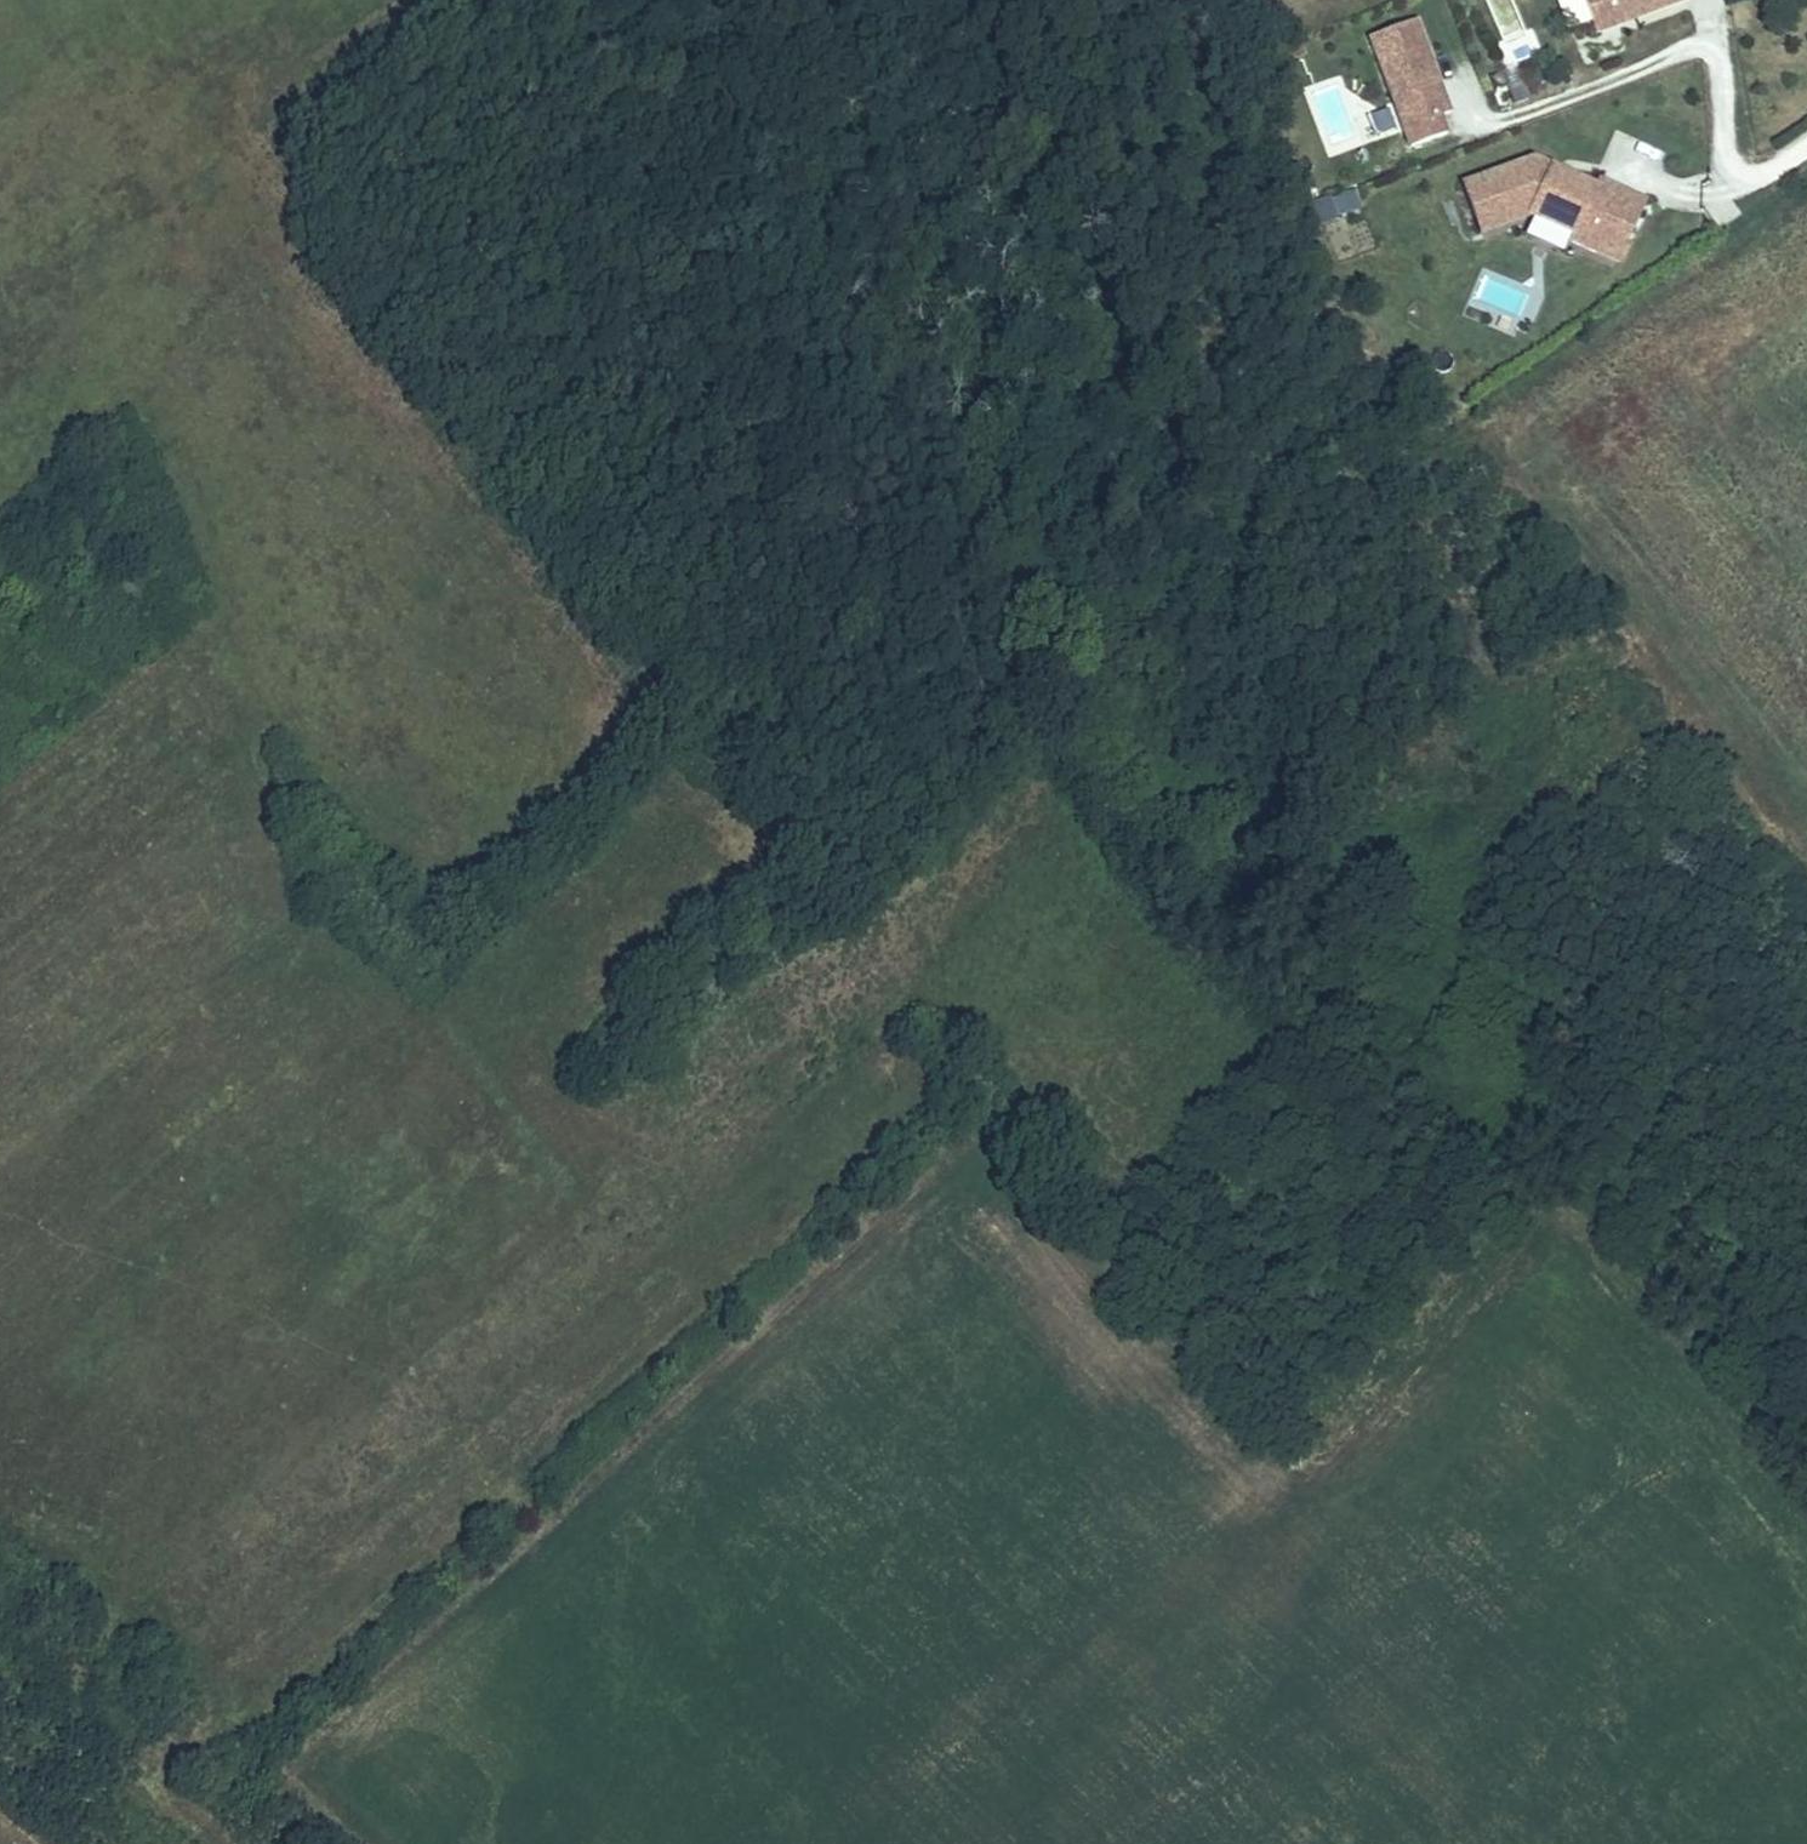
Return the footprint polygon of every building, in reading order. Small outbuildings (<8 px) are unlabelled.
[(1595,26),(1624,16),(1621,10),(1636,4),(1638,11),(1671,0),(1585,0),(1595,26)] [(1638,11),(1636,4),(1621,10),(1624,16),(1638,11)] [(1434,61),(1416,11),(1371,27),(1410,137),(1446,125),(1440,107),(1449,105),(1438,75),(1431,77),(1426,63),(1434,61)] [(1438,75),(1434,61),(1426,63),(1431,77),(1438,75)] [(1509,77),(1504,65),(1490,70),(1495,83),(1509,77)] [(1642,190),(1598,169),(1595,175),(1574,165),(1570,173),(1548,163),(1552,155),(1532,145),(1463,169),(1479,217),(1528,200),(1573,221),(1570,227),(1593,239),(1603,218),(1623,228),(1642,190)] [(1574,165),(1552,155),(1548,163),(1570,173),(1574,165)] [(1333,218),(1361,209),(1355,191),(1327,199),(1333,218)] [(1614,248),(1623,228),(1603,218),(1593,239),(1614,248)]
